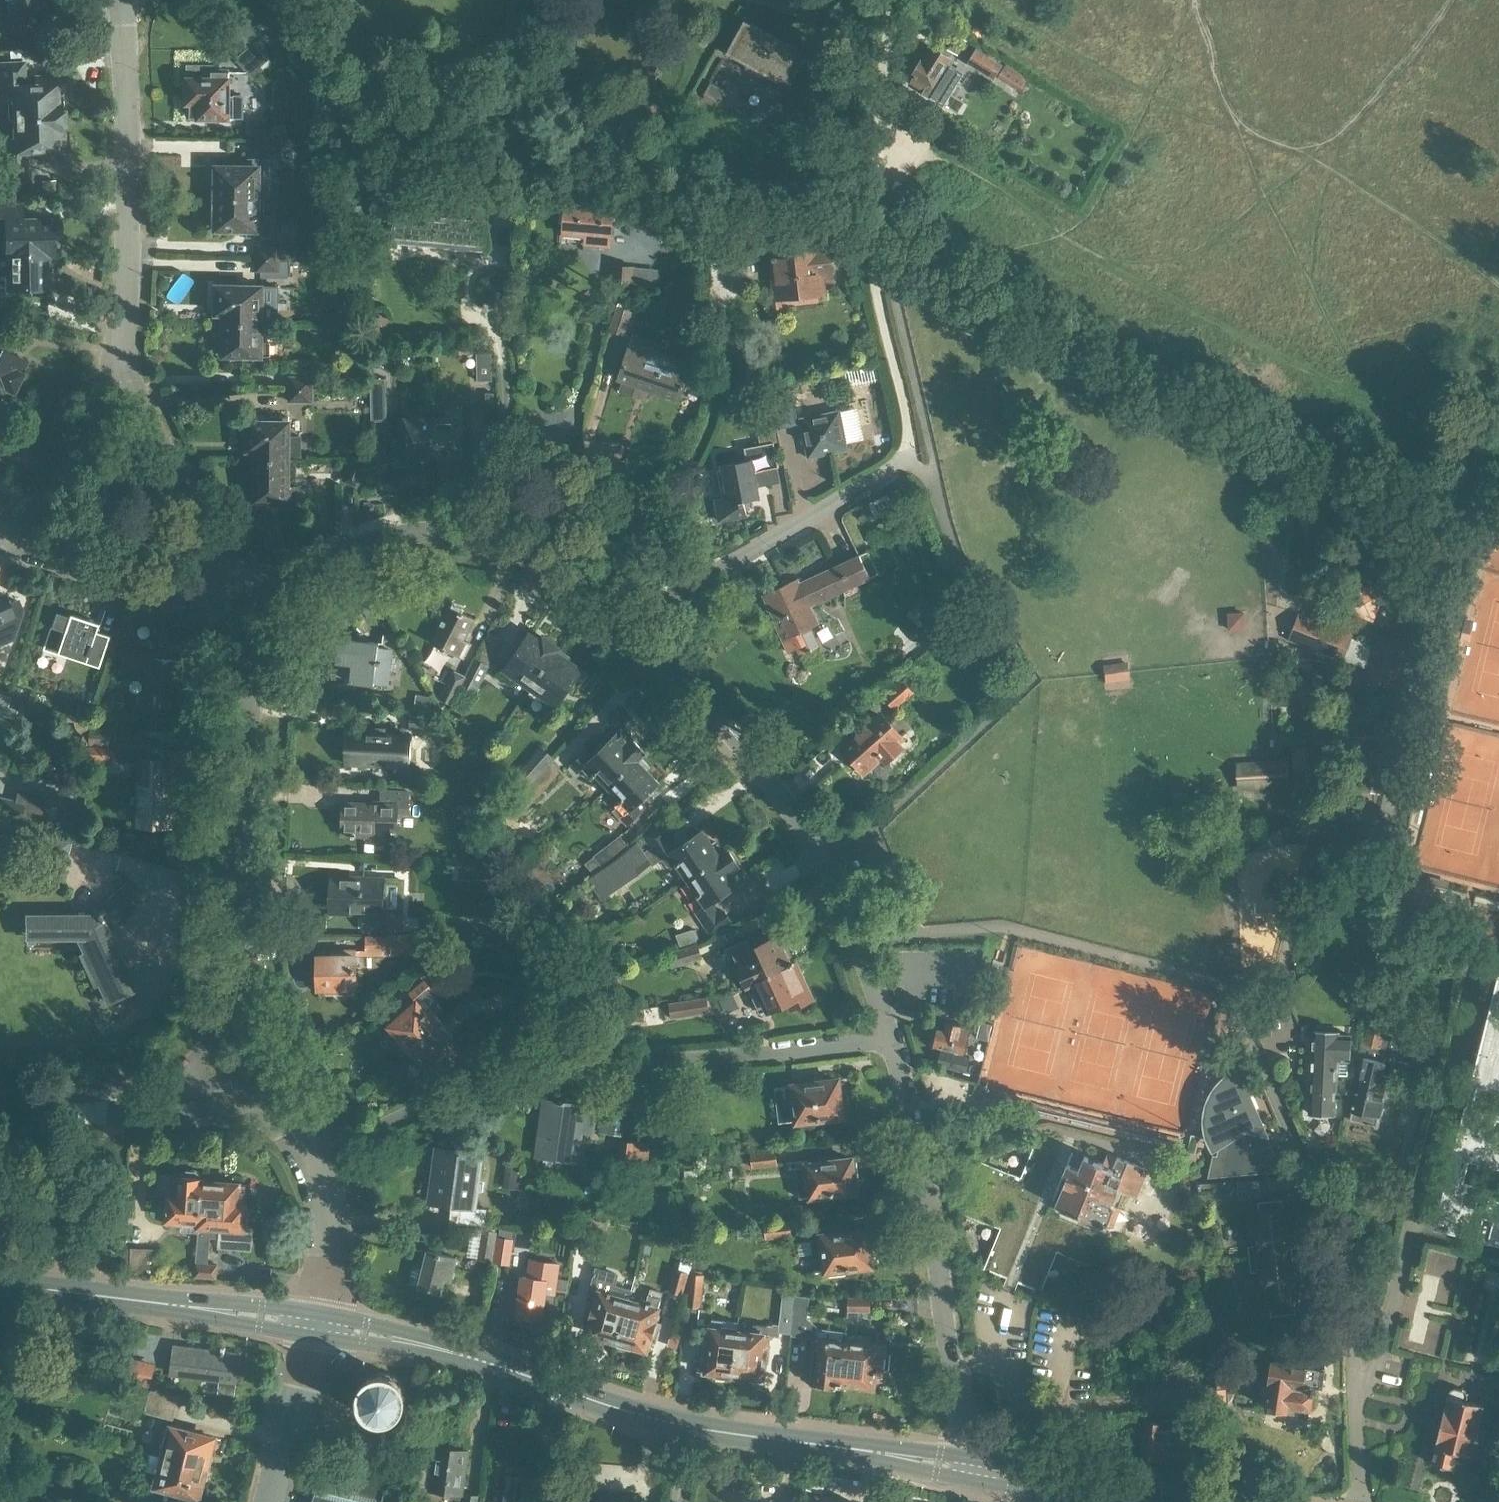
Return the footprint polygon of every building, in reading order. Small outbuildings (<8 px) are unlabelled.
[(788,87),(790,88),(808,54),(746,19),(727,53),(728,54),(729,53),(748,64),(746,68),(770,82),(773,78),(788,87)] [(267,33),(256,42),(263,50),(273,40),(267,33)] [(256,42),(237,59),(251,75),(270,58),(263,50),(256,42)] [(944,105),(951,93),(963,72),(947,62),(950,57),(933,47),(924,61),(922,60),(914,74),(915,75),(911,82),(925,91),(924,93),(944,105)] [(10,50),(11,58),(22,57),(22,48),(10,50)] [(998,81),(1007,67),(977,49),(969,62),(998,81)] [(9,120),(65,116),(64,115),(63,98),(58,98),(57,84),(17,85),(17,77),(25,77),(24,63),(0,63),(0,103),(8,103),(9,120)] [(213,65),(189,65),(189,83),(186,83),(186,97),(189,97),(188,103),(192,103),(191,118),(235,118),(243,118),(244,96),(229,96),(229,71),(213,71),(213,65)] [(729,91),(711,81),(704,95),(721,104),(729,91)] [(65,116),(9,120),(1,121),(3,175),(29,174),(29,159),(20,159),(20,151),(60,149),(60,135),(64,135),(64,118),(65,116)] [(212,198),(262,199),(270,199),(270,158),(246,158),(246,163),(242,163),(242,166),(218,165),(218,178),(215,178),(215,182),(212,182),(212,198)] [(59,176),(46,176),(46,189),(59,189),(59,176)] [(218,230),(246,230),(246,236),(268,236),(268,216),(262,216),(262,199),(212,198),(212,213),(215,213),(215,217),(218,217),(218,230)] [(586,239),(595,240),(595,244),(598,244),(598,246),(608,247),(608,245),(611,245),(614,208),(566,203),(564,230),(587,232),(586,239)] [(48,254),(53,254),(53,234),(61,234),(61,219),(22,220),(22,204),(0,204),(0,228),(6,228),(6,252),(48,251),(48,254)] [(397,212),(388,242),(491,252),(488,220),(397,212)] [(794,254),(774,256),(778,296),(823,291),(821,273),(831,272),(828,250),(814,251),(812,240),(792,242),(794,254)] [(256,258),(282,259),(282,258),(282,246),(282,245),(256,245),(256,258)] [(299,246),(282,246),(282,258),(289,258),(299,258),(299,246)] [(48,251),(6,252),(6,287),(31,287),(31,296),(48,296),(48,285),(49,285),(49,272),(48,272),(48,254),(48,251)] [(288,259),(282,259),(256,258),(256,272),(261,272),(261,283),(288,283),(288,259)] [(615,265),(612,291),(632,293),(635,266),(615,265)] [(225,322),(264,323),(264,286),(257,286),(255,283),(247,283),(245,286),(218,286),(218,288),(215,288),(215,302),(217,302),(217,314),(222,314),(222,320),(225,320),(225,322)] [(8,315),(13,298),(0,295),(0,313),(8,315)] [(633,308),(620,303),(611,330),(624,335),(633,308)] [(264,323),(225,322),(225,325),(222,325),(222,339),(225,339),(225,355),(264,355),(264,323)] [(655,343),(634,336),(620,378),(625,380),(622,389),(638,394),(641,385),(680,398),(691,364),(653,351),(655,343)] [(4,386),(14,391),(23,373),(21,372),(27,361),(0,348),(0,384),(4,386)] [(478,380),(492,380),(492,350),(478,350),(478,380)] [(864,384),(880,381),(877,364),(861,367),(864,384)] [(314,376),(289,376),(289,389),(314,389),(314,376)] [(371,379),(373,420),(387,420),(386,379),(371,379)] [(314,389),(289,389),(289,402),(314,402),(314,389)] [(789,395),(771,399),(777,426),(794,423),(789,395)] [(434,418),(434,457),(463,456),(463,457),(464,457),(463,408),(447,408),(447,417),(434,418)] [(840,410),(801,418),(809,457),(848,450),(840,410)] [(304,437),(292,437),(292,416),(270,416),(270,422),(249,422),(249,424),(246,424),(246,439),(248,439),(248,451),(254,451),(254,456),(256,456),(256,460),(292,459),(292,456),(304,456),(304,437)] [(769,443),(775,442),(778,441),(773,417),(764,419),(769,443)] [(394,466),(407,466),(407,467),(425,467),(425,459),(427,459),(427,457),(434,457),(434,418),(400,418),(401,439),(402,439),(402,440),(393,440),(394,466)] [(759,483),(771,481),(770,476),(766,474),(765,470),(780,467),(775,442),(746,447),(748,460),(723,465),(729,497),(716,500),(720,520),(748,515),(745,500),(761,497),(759,483)] [(292,459),(256,460),(256,462),(254,462),(254,477),(256,477),(256,500),(258,500),(258,503),(270,503),(270,505),(274,505),(274,501),(300,501),(300,485),(292,485),(292,459)] [(346,481),(358,486),(367,464),(354,459),(346,481)] [(859,526),(848,531),(855,546),(866,541),(859,526)] [(819,624),(810,605),(870,578),(860,555),(799,583),(797,579),(763,595),(776,622),(775,623),(789,653),(798,649),(801,655),(808,652),(809,653),(813,652),(812,650),(819,647),(811,628),(819,624)] [(33,579),(30,588),(41,591),(44,583),(33,579)] [(1346,608),(1359,613),(1369,588),(1356,583),(1346,608)] [(13,639),(23,610),(18,600),(9,604),(5,595),(0,597),(0,644),(13,639)] [(452,606),(433,643),(463,659),(471,644),(462,639),(473,617),(452,606)] [(101,668),(111,636),(110,636),(109,636),(98,633),(94,631),(94,630),(96,624),(90,622),(67,614),(59,611),(54,626),(55,626),(58,628),(56,636),(52,647),(62,651),(89,659),(100,663),(99,667),(101,668)] [(1300,613),(1289,640),(1342,660),(1352,634),(1300,613)] [(380,647),(380,642),(368,641),(362,632),(353,639),(341,638),(340,655),(335,655),(335,658),(339,658),(339,662),(354,663),(352,682),(376,685),(376,683),(390,684),(393,653),(389,652),(389,648),(380,647)] [(531,688),(558,649),(559,648),(544,638),(541,642),(530,634),(529,635),(528,634),(526,634),(523,635),(522,636),(521,637),(521,640),(521,642),(522,644),(504,669),(531,688)] [(560,650),(558,649),(531,688),(557,707),(576,682),(579,685),(587,674),(570,661),(571,660),(571,659),(570,658),(560,651),(560,650)] [(476,659),(468,675),(463,685),(474,690),(487,664),(476,659)] [(1129,671),(1129,662),(1103,665),(1104,674),(1105,682),(1130,679),(1129,671)] [(452,704),(463,685),(468,675),(456,669),(440,698),(452,704)] [(902,680),(881,697),(892,711),(913,693),(902,680)] [(16,718),(19,710),(10,707),(13,697),(0,693),(0,712),(16,718)] [(439,712),(409,712),(408,729),(439,730),(439,712)] [(881,714),(844,748),(864,770),(882,754),(887,758),(901,746),(896,741),(901,736),(881,714)] [(348,731),(347,763),(391,765),(391,766),(412,767),(413,767),(414,733),(393,733),(387,732),(387,727),(377,727),(377,732),(348,731)] [(93,744),(118,746),(119,731),(93,729),(93,744)] [(609,787),(642,756),(645,752),(623,729),(592,760),(584,752),(571,765),(579,773),(584,769),(592,776),(595,773),(609,787)] [(510,781),(521,792),(549,762),(554,756),(540,743),(520,766),(522,768),(510,781)] [(118,746),(93,744),(92,756),(143,759),(143,747),(118,746)] [(651,767),(642,756),(609,787),(622,801),(619,804),(626,811),(620,817),(627,825),(642,811),(636,805),(659,782),(648,771),(651,767)] [(170,785),(171,760),(145,759),(144,784),(143,784),(141,824),(170,825),(171,785),(170,785)] [(549,762),(521,792),(510,803),(522,814),(561,773),(549,762)] [(1283,762),(1275,763),(1242,765),(1243,786),(1285,784),(1283,762)] [(1367,771),(1363,789),(1379,793),(1383,775),(1367,771)] [(19,787),(16,799),(0,796),(0,817),(21,822),(22,817),(41,821),(47,794),(19,787)] [(355,834),(393,835),(393,829),(400,829),(400,812),(409,813),(410,790),(382,790),(381,803),(343,802),(343,834),(351,834),(351,836),(355,836),(355,834)] [(663,819),(630,846),(592,875),(605,895),(634,874),(630,869),(645,858),(641,853),(652,846),(660,860),(670,854),(687,879),(724,854),(716,841),(711,844),(703,831),(675,848),(668,837),(672,834),(663,819)] [(67,868),(75,840),(36,830),(28,857),(67,868)] [(620,833),(594,854),(583,863),(592,875),(630,846),(620,833)] [(729,850),(724,854),(687,879),(704,904),(695,911),(710,935),(731,921),(724,911),(719,915),(711,902),(742,880),(734,868),(738,865),(729,850)] [(332,877),(331,910),(366,911),(365,928),(401,930),(402,911),(403,880),(384,879),(332,877)] [(91,913),(29,914),(29,935),(79,935),(109,1000),(136,987),(110,929),(113,926),(112,925),(118,920),(113,914),(138,893),(127,879),(116,889),(118,891),(91,913)] [(552,915),(557,922),(564,917),(560,910),(552,915)] [(673,935),(679,949),(696,943),(691,929),(673,935)] [(391,937),(366,937),(366,950),(332,950),(332,956),(319,956),(319,959),(317,961),(317,968),(319,970),(319,988),(356,988),(356,986),(358,984),(358,977),(356,975),(356,955),(397,955),(397,954),(420,953),(420,933),(391,933),(391,937)] [(736,953),(749,983),(796,962),(796,961),(795,962),(794,960),(793,961),(787,947),(783,949),(778,936),(763,943),(762,942),(747,948),(743,939),(720,949),(724,958),(736,953)] [(544,938),(541,939),(532,941),(534,949),(542,947),(546,946),(544,938)] [(696,943),(679,949),(667,953),(672,968),(700,957),(696,943)] [(796,962),(749,983),(762,1013),(770,1009),(771,1011),(790,1003),(791,1005),(799,1002),(798,1001),(811,995),(803,978),(796,962)] [(1380,981),(1364,1044),(1386,1050),(1388,1050),(1390,1041),(1382,1039),(1395,985),(1380,981)] [(410,1051),(439,1025),(415,997),(394,1016),(398,1020),(391,1026),(403,1040),(402,1041),(410,1051)] [(707,998),(670,1003),(672,1016),(709,1011),(707,998)] [(962,1015),(960,1024),(970,1026),(972,1018),(962,1015)] [(1498,1243),(1498,1244),(1498,1191),(1462,1181),(1468,1158),(1498,1166),(1498,1129),(1495,1128),(1497,1118),(1498,1118),(1498,1114),(1471,1107),(1477,1083),(1498,1089),(1498,1023),(1487,1019),(1434,1226),(1465,1234),(1470,1216),(1482,1219),(1477,1237),(1498,1243)] [(937,1027),(933,1043),(954,1049),(953,1052),(940,1048),(936,1063),(965,1070),(969,1056),(957,1053),(958,1050),(964,1051),(968,1035),(967,1035),(970,1026),(960,1024),(947,1020),(944,1029),(937,1027)] [(464,1053),(439,1025),(410,1051),(419,1061),(421,1061),(433,1074),(452,1057),(456,1060),(464,1053)] [(1313,1031),(1311,1075),(1309,1112),(1335,1114),(1337,1074),(1348,1075),(1348,1060),(1349,1060),(1350,1035),(1339,1034),(1339,1032),(1313,1031)] [(1386,1050),(1364,1044),(1361,1043),(1352,1082),(1360,1084),(1358,1093),(1355,1093),(1353,1102),(1352,1102),(1351,1106),(1352,1106),(1349,1119),(1375,1126),(1385,1086),(1392,1087),(1395,1076),(1382,1072),(1385,1062),(1384,1062),(1386,1050)] [(1241,1073),(1240,1073),(1228,1081),(1218,1092),(1212,1105),(1209,1120),(1211,1134),(1219,1147),(1217,1155),(1213,1154),(1208,1178),(1283,1171),(1241,1073)] [(819,1122),(818,1118),(847,1114),(845,1095),(840,1095),(839,1079),(825,1081),(824,1078),(806,1081),(806,1084),(791,1086),(790,1079),(778,1081),(779,1087),(773,1088),(776,1107),(782,1106),(784,1122),(795,1121),(796,1125),(819,1122)] [(546,1100),(537,1155),(577,1160),(582,1130),(591,1131),(595,1107),(565,1103),(565,1101),(557,1100),(557,1102),(546,1100)] [(620,1134),(623,1110),(604,1108),(601,1131),(620,1134)] [(1192,1130),(1187,1152),(1195,1154),(1197,1148),(1198,1148),(1201,1132),(1199,1132),(1199,1133),(1193,1132),(1194,1130),(1192,1130)] [(1103,1163),(1085,1156),(1072,1150),(1037,1137),(1021,1177),(981,1161),(960,1211),(1000,1228),(984,1269),(990,1272),(1034,1290),(1041,1292),(1058,1252),(1098,1268),(1128,1194),(1137,1198),(1148,1169),(1117,1156),(1114,1164),(1105,1160),(1103,1163)] [(632,1165),(635,1142),(621,1140),(618,1164),(632,1165)] [(440,1148),(432,1202),(451,1205),(449,1223),(486,1228),(487,1210),(472,1208),(475,1194),(480,1154),(460,1151),(460,1150),(455,1149),(455,1150),(440,1148)] [(777,1164),(776,1149),(752,1152),(753,1166),(777,1164)] [(800,1197),(855,1191),(855,1188),(859,1188),(856,1162),(852,1162),(852,1159),(838,1161),(837,1159),(822,1160),(822,1163),(809,1164),(808,1160),(796,1161),(800,1197)] [(516,1185),(518,1173),(520,1162),(504,1161),(502,1186),(516,1188),(516,1185)] [(183,1230),(200,1231),(205,1178),(201,1177),(202,1174),(196,1170),(188,1170),(182,1173),(182,1176),(165,1174),(164,1189),(171,1189),(169,1224),(184,1225),(183,1230)] [(681,1170),(681,1178),(691,1178),(691,1170),(681,1170)] [(210,1237),(221,1237),(219,1255),(251,1257),(253,1229),(247,1229),(247,1226),(250,1222),(251,1213),(249,1208),(249,1206),(243,1206),(245,1185),(207,1182),(207,1178),(205,1178),(200,1231),(196,1276),(217,1277),(218,1265),(208,1264),(210,1237)] [(1259,1194),(1258,1180),(1238,1182),(1239,1196),(1259,1194)] [(1250,1247),(1251,1259),(1286,1255),(1285,1244),(1292,1243),(1293,1243),(1293,1238),(1297,1237),(1295,1223),(1291,1223),(1290,1218),(1289,1218),(1287,1207),(1282,1208),(1282,1200),(1260,1203),(1260,1210),(1256,1211),(1257,1222),(1255,1222),(1257,1246),(1250,1247)] [(792,1206),(793,1215),(805,1214),(804,1204),(792,1206)] [(592,1223),(580,1221),(577,1240),(589,1242),(592,1223)] [(496,1231),(492,1261),(492,1263),(509,1265),(514,1226),(497,1223),(496,1231)] [(788,1236),(787,1223),(763,1224),(764,1238),(788,1236)] [(492,1261),(496,1231),(481,1229),(476,1259),(492,1261)] [(868,1248),(866,1230),(853,1231),(853,1229),(837,1231),(837,1234),(821,1235),(822,1239),(811,1240),(814,1271),(825,1270),(826,1275),(848,1273),(847,1269),(875,1266),(873,1248),(868,1248)] [(157,1275),(158,1249),(133,1248),(133,1249),(125,1249),(124,1273),(157,1275)] [(428,1251),(423,1250),(419,1266),(424,1267),(419,1287),(422,1287),(422,1290),(429,1291),(430,1290),(441,1292),(445,1278),(451,1280),(457,1257),(428,1250),(428,1251)] [(1287,1265),(1286,1255),(1251,1259),(1252,1270),(1260,1269),(1263,1294),(1265,1293),(1266,1304),(1271,1304),(1272,1314),(1294,1312),(1293,1301),(1298,1301),(1297,1290),(1299,1290),(1298,1284),(1302,1284),(1301,1269),(1296,1270),(1296,1264),(1294,1264),(1287,1265)] [(689,1273),(692,1259),(682,1256),(679,1269),(675,1268),(669,1289),(682,1292),(689,1273)] [(530,1277),(523,1276),(518,1316),(543,1319),(546,1292),(554,1293),(558,1263),(532,1260),(530,1277)] [(598,1339),(618,1344),(631,1297),(633,1290),(614,1285),(617,1273),(597,1268),(596,1272),(595,1272),(594,1275),(595,1276),(589,1298),(594,1299),(588,1323),(591,1324),(589,1332),(599,1335),(598,1339)] [(692,1274),(688,1305),(701,1307),(705,1276),(692,1274)] [(647,1301),(631,1297),(618,1344),(636,1349),(637,1346),(647,1348),(649,1339),(652,1340),(658,1317),(655,1316),(662,1291),(651,1289),(647,1301)] [(738,1330),(732,1377),(753,1380),(754,1375),(764,1376),(767,1334),(780,1336),(780,1331),(792,1333),(794,1316),(796,1296),(781,1294),(778,1324),(773,1324),(773,1327),(752,1325),(751,1331),(738,1330)] [(848,1314),(845,1332),(844,1336),(847,1336),(842,1386),(843,1386),(843,1383),(872,1387),(874,1373),(883,1374),(884,1370),(888,1371),(890,1353),(886,1353),(886,1349),(877,1348),(878,1346),(866,1344),(867,1336),(855,1335),(856,1322),(869,1322),(869,1315),(869,1310),(870,1310),(870,1298),(848,1297),(848,1314)] [(732,1377),(738,1330),(739,1322),(722,1321),(713,1319),(712,1323),(709,1323),(704,1370),(712,1371),(712,1375),(732,1377)] [(817,1329),(816,1337),(811,1382),(816,1383),(815,1387),(837,1390),(837,1385),(842,1386),(847,1336),(844,1336),(845,1332),(817,1329)] [(222,1349),(189,1345),(176,1343),(172,1375),(221,1381),(219,1392),(236,1394),(242,1351),(226,1349),(227,1346),(222,1345),(222,1349)] [(1286,1414),(1308,1418),(1310,1408),(1311,1408),(1314,1392),(1317,1392),(1318,1386),(1323,1387),(1326,1366),(1325,1365),(1327,1354),(1312,1352),(1310,1364),(1305,1363),(1304,1367),(1293,1366),(1293,1365),(1271,1361),(1268,1379),(1271,1379),(1270,1386),(1267,1385),(1264,1388),(1263,1396),(1265,1399),(1268,1399),(1266,1407),(1286,1410),(1286,1414)] [(1299,1361),(1309,1362),(1310,1354),(1300,1353),(1299,1361)] [(155,1365),(125,1358),(121,1375),(150,1382),(155,1365)] [(1208,1387),(1226,1387),(1226,1385),(1225,1385),(1224,1360),(1225,1360),(1225,1358),(1208,1359),(1208,1361),(1209,1361),(1210,1385),(1208,1386),(1208,1387)] [(54,1378),(57,1367),(45,1364),(43,1375),(54,1378)] [(371,1417),(373,1418),(375,1419),(377,1419),(380,1420),(384,1420),(386,1420),(388,1420),(391,1419),(393,1418),(395,1417),(397,1416),(399,1414),(401,1413),(402,1411),(403,1409),(404,1407),(405,1405),(406,1402),(406,1400),(407,1396),(406,1394),(406,1391),(405,1389),(404,1387),(403,1384),(402,1382),(400,1381),(399,1379),(397,1377),(395,1376),(393,1375),(390,1374),(388,1373),(386,1373),(382,1373),(379,1373),(377,1374),(375,1374),(372,1375),(370,1376),(368,1377),(367,1379),(365,1381),(363,1383),(362,1385),(361,1387),(360,1389),(360,1391),(359,1394),(359,1396),(359,1399),(360,1401),(360,1403),(361,1406),(362,1408),(363,1410),(365,1412),(367,1414),(369,1415),(371,1417)] [(179,1396),(141,1387),(137,1403),(147,1405),(146,1412),(174,1419),(179,1396)] [(1450,1391),(1449,1392),(1448,1396),(1431,1463),(1454,1468),(1458,1453),(1479,1458),(1484,1440),(1483,1440),(1486,1430),(1479,1428),(1484,1405),(1467,1401),(1467,1397),(1466,1391),(1463,1389),(1456,1388),(1454,1388),(1452,1388),(1451,1389),(1450,1390),(1450,1391)] [(163,1456),(209,1467),(210,1465),(212,1463),(215,1454),(213,1451),(214,1449),(213,1449),(216,1437),(170,1426),(170,1429),(165,1428),(162,1439),(167,1441),(163,1456)] [(414,1487),(430,1489),(449,1491),(449,1497),(461,1498),(462,1493),(463,1493),(468,1450),(436,1446),(434,1461),(417,1459),(414,1487)] [(209,1468),(209,1467),(163,1456),(160,1470),(159,1470),(155,1485),(200,1496),(203,1483),(205,1484),(205,1482),(208,1479),(210,1471),(209,1468)] [(399,1490),(327,1472),(328,1472),(321,1470),(315,1496),(313,1501),(396,1501),(399,1490)] [(535,1494),(531,1494),(531,1491),(532,1491),(532,1485),(533,1478),(504,1474),(501,1501),(534,1501),(535,1494)] [(465,1501),(479,1501),(480,1495),(466,1493),(465,1501)]
